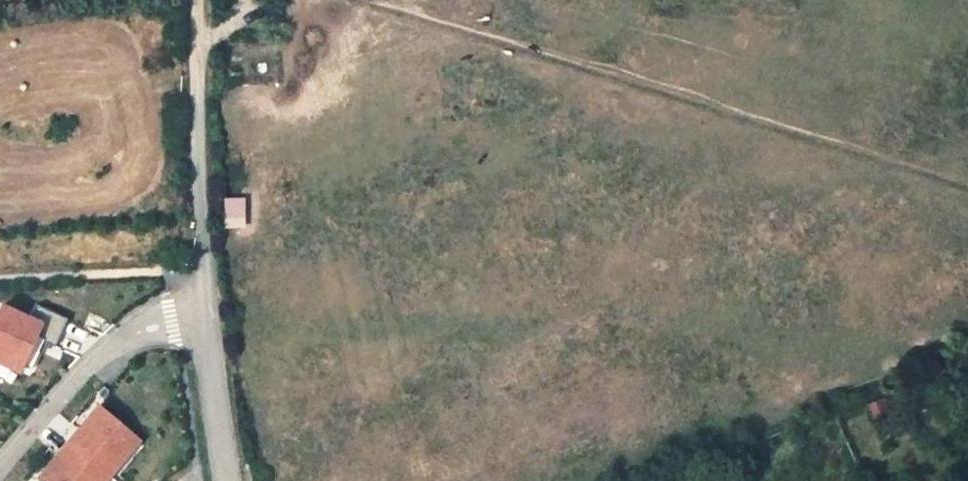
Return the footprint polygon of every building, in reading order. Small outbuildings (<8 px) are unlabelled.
[(0,306),(0,366),(19,374),(22,368),(29,370),(43,339),(55,345),(67,319),(39,307),(35,316),(1,303),(0,306)] [(888,407),(881,393),(867,400),(874,414),(888,407)] [(35,478),(39,480),(109,480),(142,441),(97,403),(35,478)]
